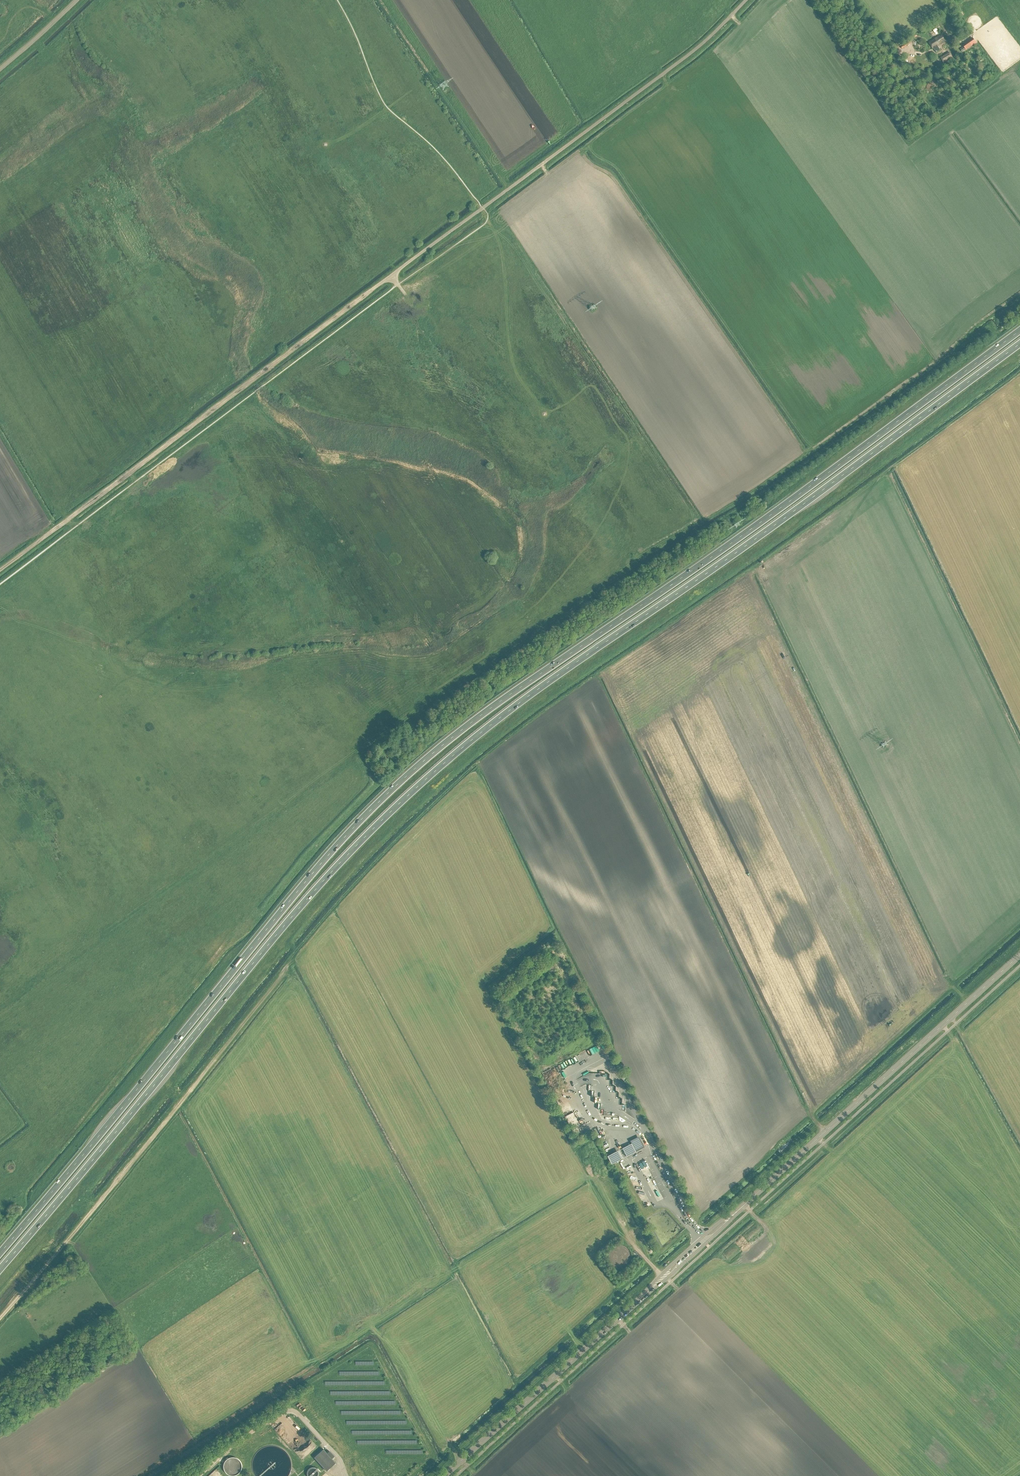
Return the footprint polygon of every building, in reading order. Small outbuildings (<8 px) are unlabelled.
[(945,41),(941,36),(940,37),(939,36),(934,39),(933,38),(928,42),(932,48),(933,48),(936,52),(940,50),(937,45),(940,44),(945,41)] [(973,39),(966,43),(969,49),(976,44),(973,39)] [(902,44),(900,45),(902,49),(911,44),(909,41),(909,40),(902,44)] [(943,55),(940,57),(943,63),(953,57),(950,52),(949,53),(948,52),(945,54),(943,56),(943,55)] [(658,592),(669,584),(667,582),(656,589),(658,592)] [(561,1063),(563,1068),(571,1065),(569,1059),(561,1063)] [(632,1144),(628,1146),(622,1148),(626,1156),(626,1157),(638,1151),(637,1149),(638,1148),(639,1149),(643,1146),(639,1137),(630,1142),(632,1144)] [(608,1157),(607,1154),(612,1164),(611,1164),(612,1164),(623,1158),(619,1151),(608,1157)] [(326,1471),(336,1463),(323,1449),(314,1457),(326,1471)]
